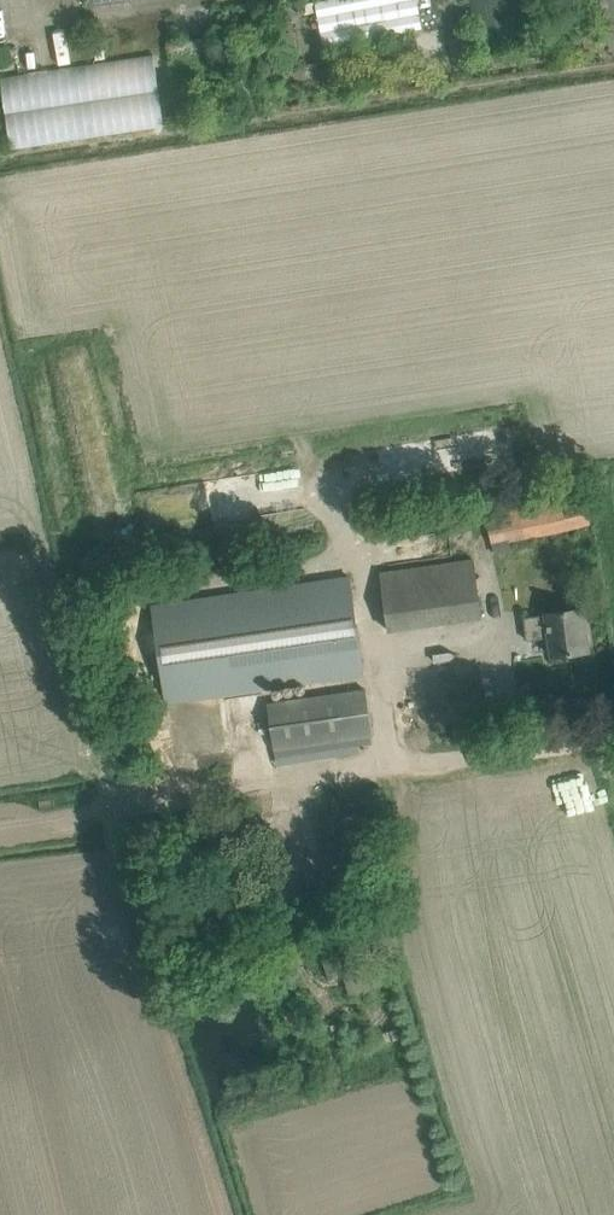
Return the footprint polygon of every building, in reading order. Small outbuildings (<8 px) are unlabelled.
[(316,8),(322,46),(423,29),(418,0),(314,0),(316,8)] [(163,127),(153,53),(1,75),(12,149),(163,127)] [(511,538),(567,526),(591,521),(585,492),(561,497),(485,513),(492,542),(511,538)] [(481,618),(478,594),(474,558),(382,571),(386,607),(389,631),(481,618)] [(166,703),(288,685),(364,674),(350,577),(153,604),(163,679),(166,703)] [(588,651),(582,608),(524,618),(527,640),(550,637),(552,656),(588,651)] [(388,804),(371,700),(176,728),(190,832),(388,804)] [(323,960),(330,981),(346,975),(353,993),(372,986),(358,948),(323,960)]
